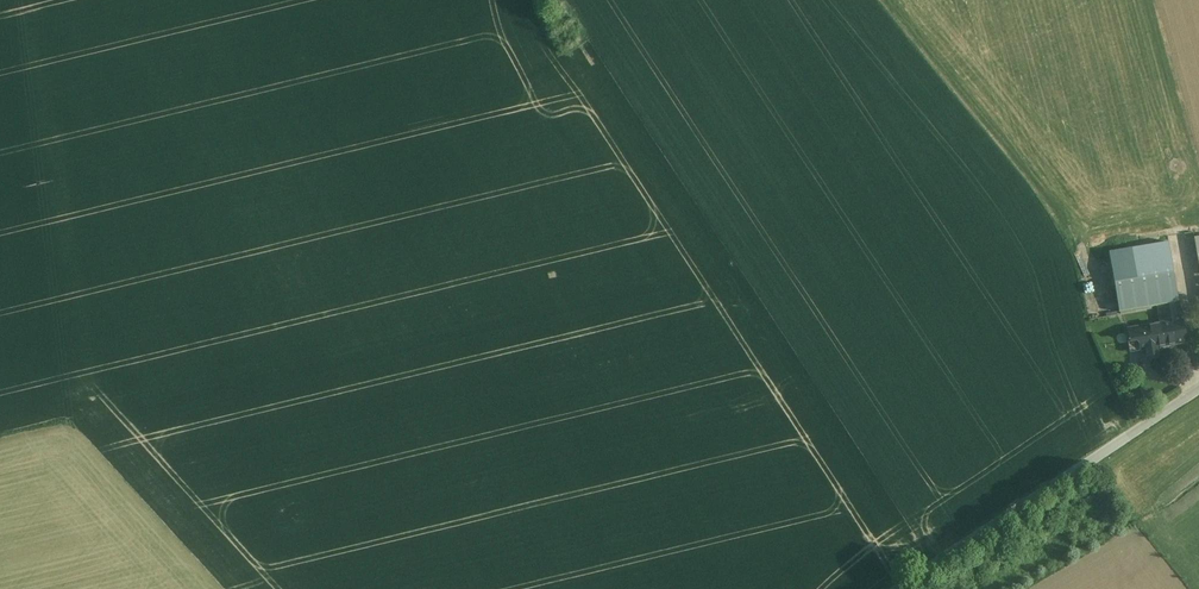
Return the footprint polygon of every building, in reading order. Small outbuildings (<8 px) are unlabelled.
[(1170,244),(1110,253),(1119,311),(1157,306),(1179,302),(1170,244)] [(1179,302),(1157,306),(1161,335),(1144,337),(1143,334),(1133,335),(1136,351),(1186,343),(1179,302)]
